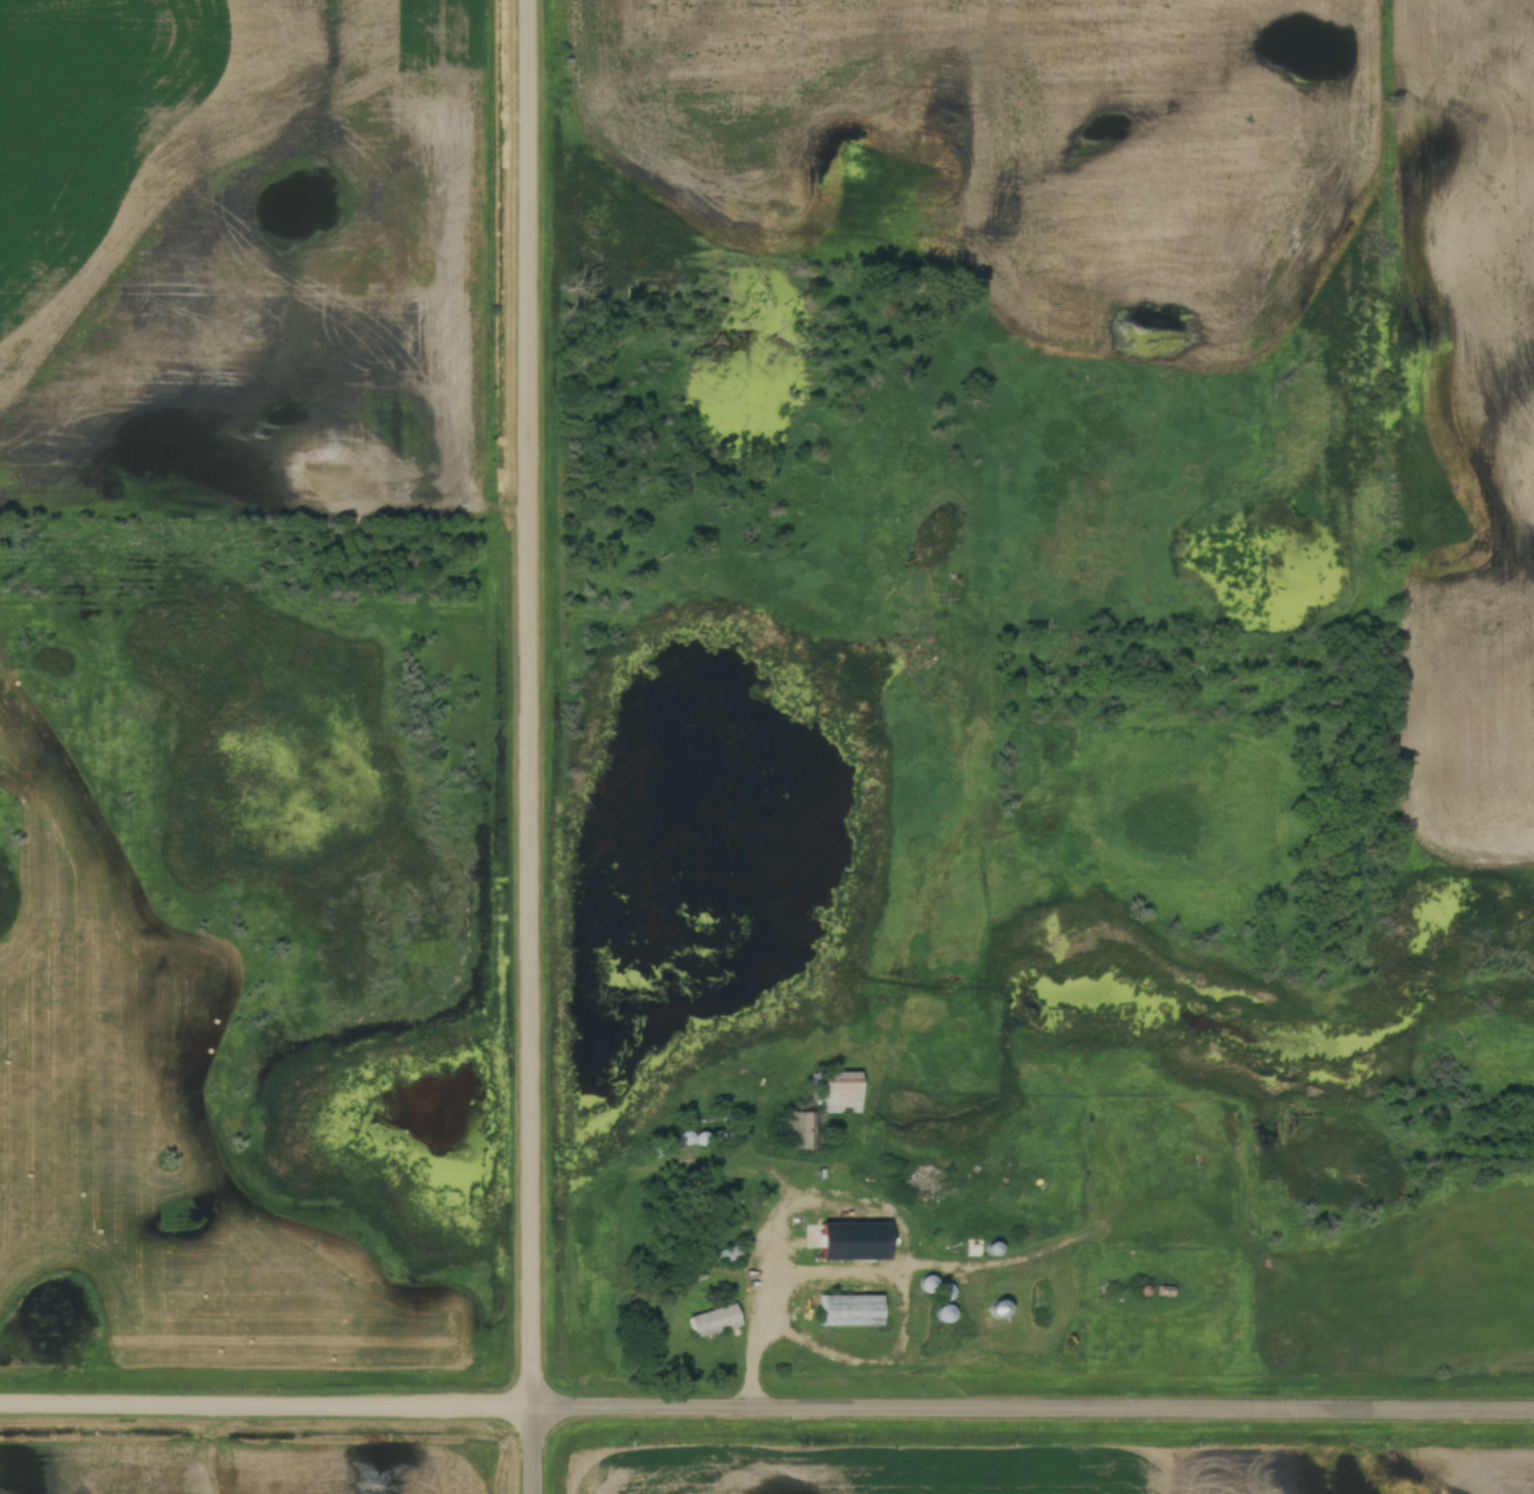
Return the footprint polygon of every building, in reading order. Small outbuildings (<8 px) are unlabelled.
[(862,1113),(862,1073),(815,1073),(816,1113),(862,1113)] [(682,1147),(707,1144),(705,1129),(680,1132),(682,1147)] [(890,1261),(891,1224),(823,1224),(822,1261),(890,1261)] [(690,1260),(693,1270),(741,1257),(738,1246),(690,1260)] [(953,1294),(931,1274),(920,1287),(942,1306),(953,1294)] [(819,1328),(883,1328),(883,1297),(819,1297),(819,1328)] [(992,1312),(1004,1320),(1012,1308),(1000,1300),(992,1312)] [(694,1340),(742,1327),(736,1306),(689,1318),(694,1340)] [(943,1323),(952,1319),(946,1307),(938,1310),(943,1323)]
